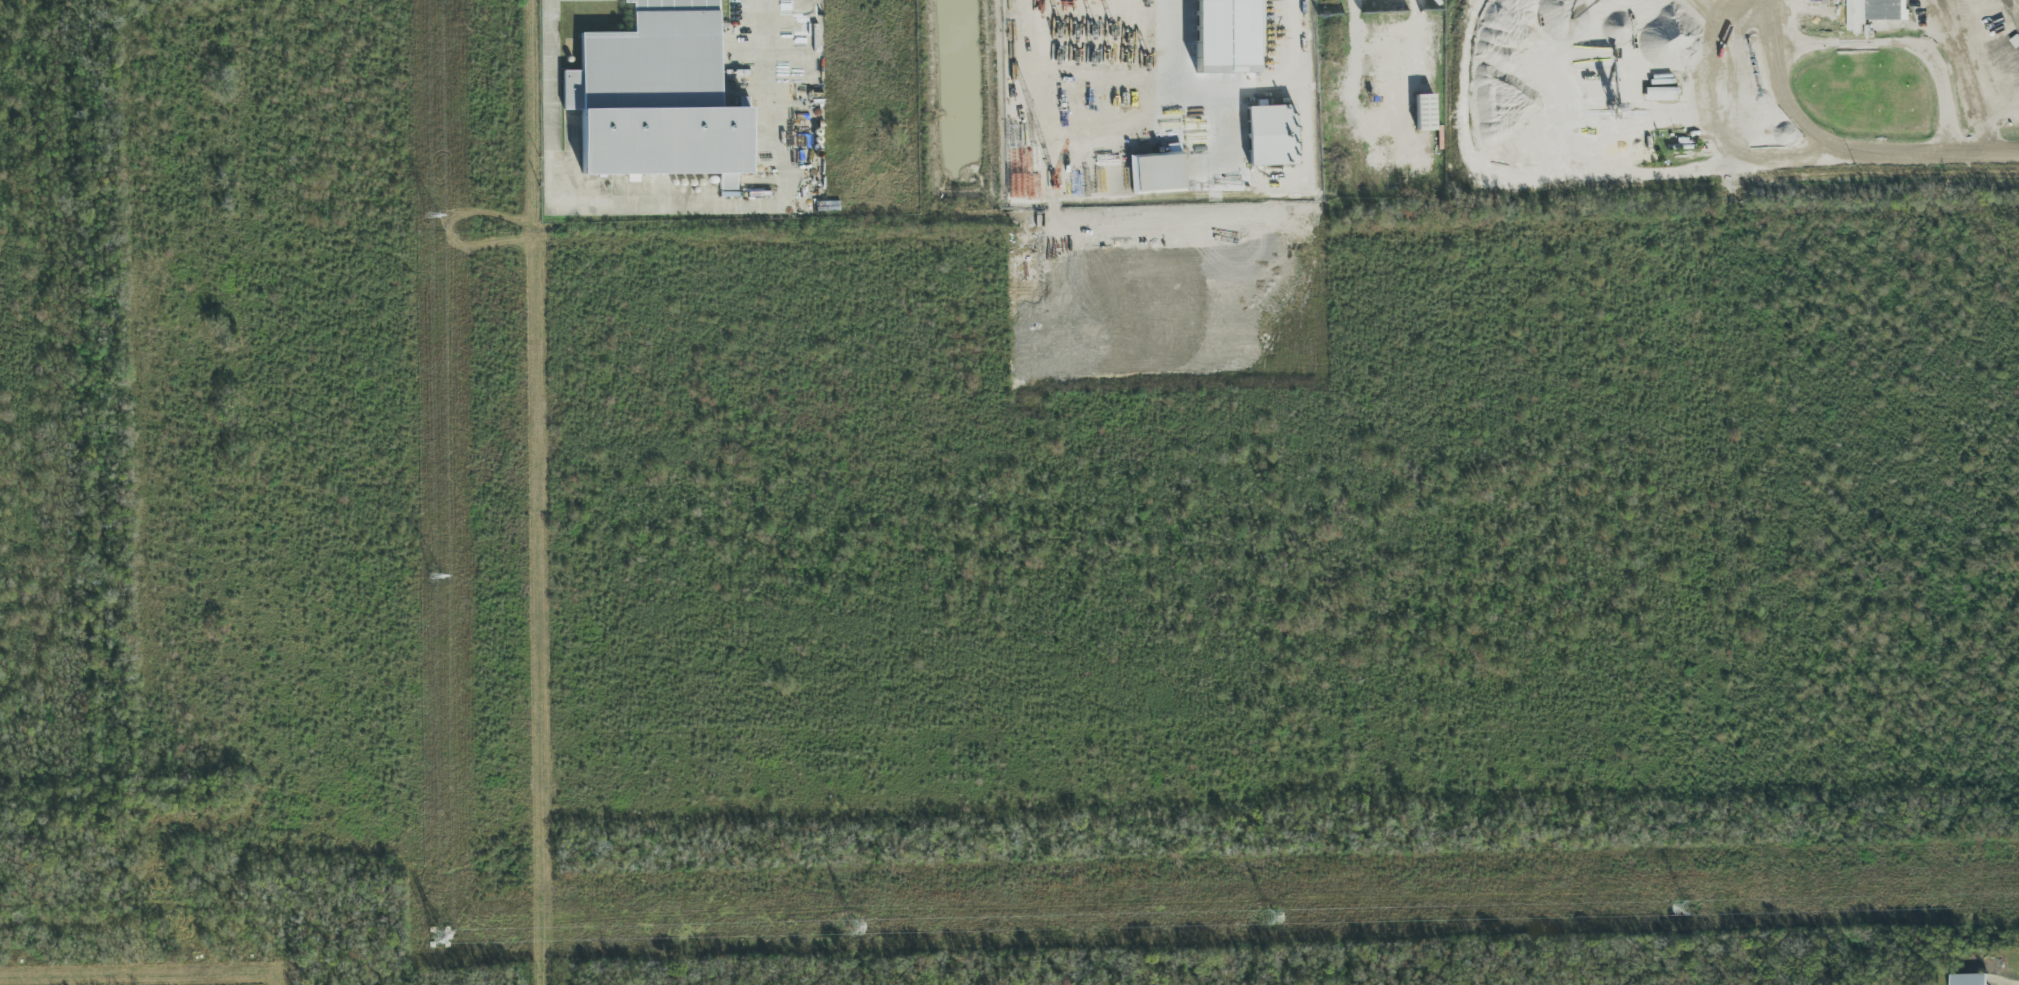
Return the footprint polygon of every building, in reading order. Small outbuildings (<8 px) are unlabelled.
[(624,3),(624,0),(719,0),(720,108),(749,108),(750,173),(736,173),(736,190),(720,190),(720,173),(582,175),(582,109),(564,110),(563,71),(581,71),(581,32),(634,32),(633,2),(624,3)] [(1196,74),(1195,0),(1264,0),(1264,28),(1255,28),(1255,73),(1196,74)] [(1847,32),(1865,32),(1865,20),(1907,19),(1907,0),(1846,0),(1847,32)] [(1678,88),(1646,88),(1646,100),(1678,100),(1678,88)] [(1417,131),(1435,130),(1434,95),(1416,95),(1417,131)] [(1293,104),(1296,164),(1249,167),(1246,107),(1258,106),(1257,101),(1267,100),(1267,106),(1293,104)] [(1138,192),(1135,156),(1154,154),(1153,142),(1181,139),(1185,188),(1138,192)] [(1951,984),(1987,984),(1987,974),(1951,974),(1951,984)]
